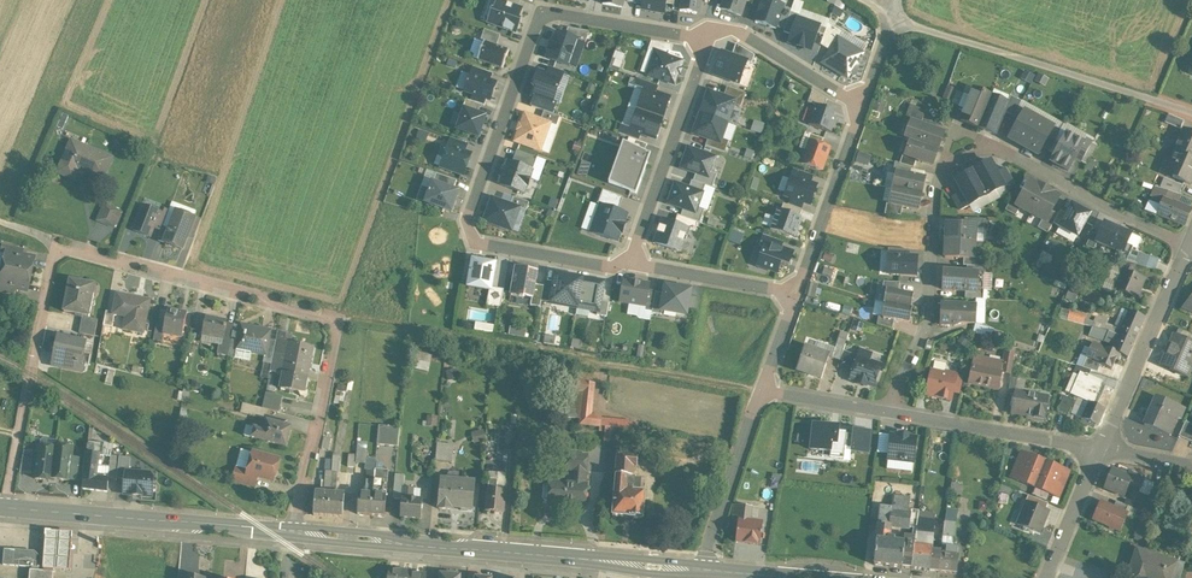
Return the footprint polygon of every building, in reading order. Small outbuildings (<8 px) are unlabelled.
[(497,2),(498,2),(518,9),(521,0),(498,0),(497,2)] [(602,5),(621,8),(623,0),(603,0),(602,5)] [(642,6),(642,11),(663,14),(665,5),(665,0),(643,0),(642,6)] [(682,0),(674,0),(673,6),(672,9),(680,10),(682,0)] [(680,10),(680,12),(699,16),(701,0),(682,0),(680,10)] [(721,10),(740,16),(745,2),(746,0),(724,0),(721,10)] [(755,23),(775,29),(784,2),(778,0),(763,0),(755,23)] [(518,9),(498,2),(497,2),(494,12),(492,12),(488,23),(504,29),(503,29),(512,32),(512,31),(515,33),(519,21),(518,21),(521,10),(518,9)] [(841,11),(834,6),(831,14),(837,17),(841,11)] [(799,16),(790,13),(783,33),(791,36),(797,19),(798,19),(799,16)] [(798,19),(797,19),(791,36),(789,43),(810,51),(817,33),(819,27),(798,19)] [(842,33),(827,24),(826,30),(823,36),(820,45),(830,51),(837,39),(838,39),(842,33)] [(826,30),(819,27),(817,33),(823,36),(826,30)] [(569,29),(565,36),(577,40),(585,43),(589,32),(569,29)] [(500,36),(484,30),(480,42),(483,43),(484,42),(496,47),(500,36)] [(548,60),(568,67),(577,40),(565,36),(558,34),(555,41),(553,40),(550,50),(552,51),(548,60)] [(838,39),(837,39),(830,51),(822,63),(847,79),(849,75),(852,77),(855,76),(858,65),(856,64),(862,54),(838,39)] [(496,47),(484,42),(483,43),(477,61),(502,69),(508,51),(496,47)] [(672,46),(651,43),(648,51),(655,53),(655,52),(667,57),(669,53),(671,53),(672,46)] [(737,46),(734,57),(749,62),(748,65),(753,66),(756,57),(737,46)] [(667,57),(655,52),(655,53),(647,76),(674,85),(683,60),(680,55),(671,53),(669,53),(667,57)] [(722,52),(714,76),(741,85),(748,65),(749,62),(734,57),(722,52)] [(470,75),(490,82),(493,75),(472,68),(470,75)] [(550,68),(547,76),(560,81),(563,73),(550,68)] [(547,76),(538,73),(533,86),(535,87),(532,96),(535,97),(553,104),(560,81),(547,76)] [(490,82),(471,76),(465,93),(473,95),(487,100),(490,101),(496,84),(490,82)] [(657,87),(638,80),(635,88),(644,91),(654,94),(657,87)] [(955,91),(947,88),(943,98),(951,101),(955,91)] [(733,105),(741,108),(745,96),(726,89),(724,97),(735,101),(733,105)] [(990,97),(973,90),(970,98),(964,112),(960,121),(978,128),(990,97)] [(654,94),(644,91),(637,111),(662,119),(669,99),(654,94)] [(701,114),(728,123),(733,105),(735,101),(724,97),(708,92),(701,114)] [(811,92),(808,102),(822,107),(825,99),(811,92)] [(487,100),(473,95),(471,102),(479,105),(484,107),(487,100)] [(963,95),(957,109),(964,112),(970,98),(963,95)] [(553,104),(535,97),(531,107),(544,112),(551,114),(555,105),(553,104)] [(1007,104),(990,97),(978,128),(994,135),(1004,113),(1007,104)] [(1021,102),(1010,97),(1007,104),(1004,113),(1013,117),(1017,109),(1018,109),(1021,103),(1021,102)] [(471,102),(466,100),(462,110),(464,110),(476,114),(479,105),(471,102)] [(887,103),(876,100),(872,110),(884,114),(887,103)] [(1042,114),(1021,103),(1018,109),(1024,112),(1038,120),(1042,114)] [(814,105),(808,126),(829,132),(834,118),(828,116),(831,110),(822,107),(814,105)] [(925,111),(909,106),(904,121),(911,124),(911,123),(920,126),(925,111)] [(1018,109),(1017,109),(1013,117),(1007,128),(1013,131),(1024,112),(1018,109)] [(476,114),(464,110),(457,130),(478,138),(485,117),(476,114)] [(662,119),(637,111),(630,130),(641,134),(655,139),(662,119)] [(544,112),(541,121),(549,124),(556,127),(560,118),(551,114),(544,112)] [(1038,120),(1024,112),(1013,131),(1009,140),(1023,148),(1038,120)] [(709,138),(721,142),(722,139),(728,123),(701,114),(694,133),(709,138)] [(1063,126),(1042,114),(1038,120),(1053,128),(1060,132),(1063,126)] [(515,142),(539,151),(549,124),(541,121),(525,115),(515,142)] [(1183,122),(1168,115),(1165,123),(1179,129),(1183,122)] [(750,129),(760,133),(763,125),(754,120),(750,129)] [(1038,120),(1023,148),(1038,156),(1042,147),(1053,128),(1038,120)] [(920,126),(911,123),(911,124),(905,140),(937,151),(943,134),(920,126)] [(641,134),(630,130),(621,127),(618,135),(629,138),(638,141),(641,134)] [(1053,128),(1042,147),(1049,151),(1060,132),(1053,128)] [(803,139),(811,142),(812,140),(822,144),(824,138),(806,132),(803,139)] [(1186,132),(1181,142),(1179,141),(1174,151),(1175,152),(1191,159),(1191,135),(1186,132)] [(1082,144),(1066,135),(1051,162),(1068,172),(1075,159),(1083,145),(1082,144)] [(467,144),(451,138),(448,148),(463,153),(464,153),(467,144)] [(638,141),(629,138),(627,144),(647,151),(649,145),(638,141)] [(729,141),(722,139),(721,142),(709,138),(706,145),(726,152),(729,141)] [(811,142),(803,164),(823,171),(832,148),(822,144),(812,140),(811,142)] [(1085,140),(1082,144),(1083,145),(1075,159),(1081,163),(1092,144),(1085,140)] [(112,159),(71,142),(57,174),(73,181),(77,171),(102,181),(112,159)] [(937,152),(911,142),(906,156),(906,157),(916,160),(932,166),(937,152)] [(627,144),(625,143),(610,184),(636,193),(651,153),(647,151),(627,144)] [(463,153),(448,148),(447,148),(444,150),(442,154),(444,158),(444,159),(448,160),(445,169),(463,176),(470,155),(464,153),(463,153)] [(710,173),(715,158),(687,149),(680,169),(696,175),(708,179),(710,173)] [(512,165),(531,172),(536,158),(517,151),(512,165)] [(1175,152),(1169,165),(1176,168),(1172,178),(1190,186),(1191,182),(1191,159),(1175,152)] [(916,160),(906,157),(906,156),(903,154),(899,164),(899,165),(911,168),(913,169),(916,160)] [(990,162),(973,172),(986,197),(1004,188),(996,173),(990,162)] [(499,185),(523,194),(531,172),(512,165),(507,163),(499,185)] [(911,168),(899,165),(899,164),(895,163),(892,174),(896,175),(897,174),(909,177),(910,173),(911,168)] [(1012,183),(1005,169),(996,173),(1004,188),(1012,183)] [(794,170),(792,177),(811,183),(813,177),(794,170)] [(986,197),(973,172),(955,181),(961,193),(969,207),(986,197)] [(696,175),(693,182),(705,187),(712,189),(716,176),(710,173),(708,179),(696,175)] [(456,181),(436,174),(433,183),(453,190),(456,181)] [(909,177),(897,174),(896,175),(893,190),(920,195),(924,180),(909,177)] [(811,183),(792,177),(785,197),(810,205),(817,185),(811,183)] [(1182,187),(1164,179),(1160,189),(1179,195),(1182,187)] [(433,183),(431,182),(424,204),(451,213),(459,192),(453,190),(433,183)] [(689,189),(703,194),(705,187),(693,182),(692,182),(689,189)] [(1044,191),(1029,183),(1022,196),(1016,207),(1020,209),(1031,215),(1044,191)] [(698,209),(703,194),(689,189),(676,185),(669,206),(683,210),(696,215),(698,209)] [(1160,189),(1155,188),(1152,198),(1161,202),(1162,200),(1172,204),(1172,203),(1176,204),(1180,196),(1179,195),(1160,189)] [(920,195),(893,190),(890,204),(890,205),(902,208),(917,211),(920,195)] [(601,207),(617,213),(623,198),(603,191),(598,206),(601,207)] [(1059,199),(1044,191),(1031,215),(1042,221),(1045,223),(1051,212),(1059,199)] [(969,207),(961,193),(952,198),(960,212),(969,207)] [(1015,193),(1005,212),(1015,217),(1020,209),(1016,207),(1022,196),(1015,193)] [(513,198),(510,206),(519,209),(526,212),(529,204),(513,198)] [(1161,202),(1152,198),(1150,203),(1147,205),(1144,211),(1156,217),(1156,215),(1161,202)] [(511,232),(519,209),(510,206),(493,200),(485,222),(511,232)] [(1176,204),(1172,203),(1172,204),(1162,200),(1161,202),(1156,215),(1185,227),(1191,211),(1176,204)] [(902,208),(890,205),(890,204),(887,203),(884,216),(900,217),(902,208)] [(120,212),(104,205),(97,222),(113,229),(120,212)] [(783,205),(781,211),(799,217),(801,211),(783,205)] [(159,213),(142,207),(133,231),(150,238),(154,229),(159,213)] [(592,233),(616,242),(626,216),(617,213),(601,207),(592,233)] [(1066,216),(1060,228),(1077,238),(1089,216),(1072,207),(1066,216)] [(160,209),(159,213),(154,229),(161,231),(162,227),(168,212),(160,209)] [(683,210),(681,218),(698,223),(700,224),(704,211),(698,209),(696,215),(683,210)] [(781,211),(777,210),(771,230),(796,238),(803,219),(799,217),(781,211)] [(193,218),(176,212),(169,230),(164,243),(182,250),(188,233),(194,219),(193,218)] [(1045,223),(1042,221),(1037,229),(1047,235),(1053,225),(1058,216),(1051,212),(1045,223)] [(1060,228),(1066,216),(1060,212),(1058,216),(1053,225),(1059,229),(1060,228)] [(194,219),(188,233),(195,236),(201,220),(194,217),(193,218),(194,219)] [(678,217),(675,227),(688,231),(694,233),(698,223),(681,218),(678,217)] [(983,220),(964,219),(963,226),(975,227),(975,228),(982,228),(983,220)] [(681,252),(688,231),(675,227),(662,222),(655,243),(681,252)] [(1130,235),(1104,224),(1098,237),(1095,244),(1096,244),(1106,249),(1107,248),(1122,254),(1123,253),(1130,256),(1132,249),(1126,246),(1130,235)] [(963,226),(946,225),(945,242),(974,244),(975,228),(975,227),(963,226)] [(161,231),(157,241),(164,243),(169,230),(162,227),(161,231)] [(1098,237),(1091,234),(1085,248),(1093,251),(1096,244),(1095,244),(1098,237)] [(765,244),(782,249),(784,243),(763,235),(759,247),(764,248),(765,244)] [(974,244),(945,242),(944,259),(963,260),(973,260),(974,244)] [(782,249),(765,244),(764,248),(757,267),(777,273),(780,264),(789,267),(793,253),(782,249)] [(23,250),(3,246),(1,253),(6,254),(22,257),(23,250)] [(910,251),(888,250),(888,257),(909,258),(910,251)] [(22,257),(6,254),(3,270),(31,276),(35,260),(22,257)] [(1160,261),(1139,254),(1138,259),(1130,256),(1128,262),(1156,272),(1160,261)] [(909,258),(888,257),(887,268),(890,271),(890,276),(915,278),(916,259),(909,258)] [(973,260),(963,260),(963,267),(967,267),(980,268),(981,260),(973,260)] [(496,265),(472,261),(467,289),(489,293),(491,293),(491,289),(496,265)] [(980,268),(967,267),(966,275),(977,275),(977,278),(984,279),(985,268),(980,268)] [(1149,272),(1135,267),(1133,273),(1132,277),(1144,281),(1146,281),(1149,272)] [(528,271),(515,269),(510,297),(523,299),(523,298),(531,300),(532,300),(535,286),(537,274),(528,272),(528,271)] [(3,270),(0,283),(0,287),(15,290),(28,292),(31,276),(3,270)] [(1144,281),(1132,277),(1133,273),(1123,270),(1119,279),(1114,290),(1136,299),(1144,281)] [(966,275),(943,273),(942,291),(965,293),(976,293),(976,290),(977,278),(977,275),(966,275)] [(554,285),(551,305),(579,309),(584,278),(556,274),(554,285)] [(606,282),(584,278),(579,309),(598,313),(601,313),(602,303),(606,282)] [(95,286),(70,281),(64,312),(83,316),(89,317),(95,286)] [(649,285),(624,281),(620,303),(645,307),(648,291),(649,285)] [(551,305),(554,285),(544,283),(543,288),(541,303),(551,305)] [(819,285),(811,283),(807,298),(815,300),(819,285)] [(899,284),(883,283),(882,291),(886,292),(886,291),(897,293),(899,284)] [(543,288),(535,286),(532,300),(531,300),(530,308),(540,309),(541,303),(543,288)] [(0,287),(0,294),(13,297),(15,290),(0,287)] [(665,288),(664,294),(661,312),(663,313),(687,317),(691,293),(665,288)] [(503,292),(491,289),(491,293),(489,293),(486,308),(500,310),(503,292)] [(976,293),(965,293),(964,300),(983,301),(983,291),(976,290),(976,293)] [(1067,301),(1075,305),(1080,293),(1071,290),(1069,296),(1067,301)] [(655,292),(648,291),(645,307),(644,312),(651,314),(655,292)] [(897,293),(886,291),(886,292),(883,305),(911,310),(910,310),(913,296),(897,293)] [(664,294),(655,292),(651,314),(663,316),(663,313),(661,312),(664,294)] [(150,302),(117,295),(113,314),(113,315),(115,316),(125,318),(122,331),(143,335),(150,302)] [(958,299),(945,299),(944,306),(957,307),(958,299)] [(610,304),(602,303),(601,313),(598,313),(597,317),(607,319),(610,304)] [(911,310),(883,305),(884,306),(882,318),(881,319),(893,322),(909,324),(911,310)] [(944,306),(941,306),(940,327),(954,328),(961,325),(974,325),(975,308),(957,307),(944,306)] [(187,315),(167,311),(164,329),(163,334),(182,338),(187,315)] [(113,314),(106,312),(103,327),(112,329),(115,316),(113,315),(113,314)] [(1075,315),(1065,312),(1063,320),(1073,323),(1075,315)] [(1145,319),(1128,312),(1124,322),(1140,329),(1145,319)] [(1084,318),(1075,315),(1073,323),(1082,326),(1084,321),(1084,318)] [(89,317),(83,316),(79,334),(94,337),(97,321),(88,320),(89,317)] [(893,322),(881,319),(882,318),(878,318),(877,326),(892,331),(893,322)] [(1106,321),(1095,318),(1093,324),(1092,328),(1102,331),(1103,329),(1106,321)] [(227,323),(206,319),(202,335),(223,340),(224,339),(226,325),(227,323)] [(1140,329),(1124,322),(1119,333),(1118,337),(1134,344),(1140,329)] [(232,326),(226,325),(224,339),(229,340),(232,326)] [(164,329),(156,327),(153,342),(162,343),(163,334),(164,329)] [(270,332),(242,327),(241,329),(234,328),(228,358),(235,359),(236,352),(237,352),(237,349),(250,351),(250,353),(265,356),(268,341),(270,332)] [(1109,333),(1108,333),(1106,339),(1104,342),(1113,346),(1118,337),(1109,333)] [(312,348),(290,344),(292,336),(281,334),(277,355),(287,357),(283,376),(303,380),(306,365),(309,365),(312,348)] [(1174,336),(1169,346),(1171,347),(1164,363),(1171,366),(1169,370),(1186,377),(1191,363),(1191,344),(1174,336)] [(1134,344),(1118,337),(1113,346),(1111,351),(1111,352),(1117,355),(1127,359),(1134,344)] [(86,343),(58,338),(54,359),(61,360),(62,360),(81,364),(81,363),(86,343)] [(265,356),(265,357),(264,357),(263,364),(271,365),(275,342),(268,341),(265,356)] [(933,344),(927,342),(925,350),(931,352),(933,344)] [(1105,353),(1107,349),(1092,344),(1090,349),(1093,348),(1105,353)] [(844,348),(836,345),(831,359),(839,362),(843,353),(844,348)] [(828,357),(813,352),(813,351),(804,348),(796,371),(821,379),(828,357)] [(1111,351),(1107,349),(1105,353),(1093,348),(1090,349),(1086,358),(1101,364),(1100,366),(1110,370),(1111,368),(1111,369),(1117,355),(1111,352),(1111,351)] [(1014,353),(1005,351),(1003,363),(1002,363),(1001,373),(1010,375),(1014,353)] [(857,358),(843,353),(839,362),(838,367),(853,372),(857,358)] [(1002,363),(986,360),(986,359),(975,357),(972,367),(1001,373),(1002,363)] [(880,365),(857,358),(853,372),(850,380),(857,382),(856,384),(865,387),(866,385),(873,388),(880,365)] [(1101,364),(1086,358),(1082,369),(1091,371),(1097,373),(1100,366),(1101,364)] [(81,364),(62,360),(61,360),(60,369),(82,374),(84,364),(81,363),(81,364)] [(945,365),(934,363),(932,374),(942,376),(943,373),(944,373),(945,365)] [(1001,373),(972,367),(969,384),(997,390),(1001,373)] [(1082,369),(1076,367),(1072,374),(1079,377),(1080,374),(1086,377),(1086,376),(1088,377),(1091,371),(1082,369)] [(944,373),(943,373),(942,376),(932,374),(930,382),(929,383),(926,396),(950,401),(953,392),(956,377),(956,376),(944,373)] [(1076,383),(1071,395),(1088,403),(1092,404),(1101,383),(1088,377),(1086,376),(1086,377),(1080,374),(1079,377),(1076,383)] [(303,380),(283,376),(280,390),(299,394),(298,394),(300,398),(304,399),(307,397),(308,393),(305,390),(304,389),(306,380),(303,380)] [(963,378),(956,377),(953,392),(959,394),(963,378)] [(1022,380),(1011,378),(1008,394),(1014,395),(1015,392),(1020,393),(1022,380)] [(1070,381),(1064,397),(1074,401),(1068,413),(1081,419),(1083,414),(1077,411),(1080,405),(1086,408),(1088,403),(1071,395),(1076,383),(1070,381)] [(593,384),(585,383),(583,397),(591,398),(593,384)] [(190,390),(183,388),(182,397),(183,397),(182,402),(187,403),(190,390)] [(1020,393),(1015,392),(1014,395),(1011,414),(1032,418),(1032,421),(1043,423),(1048,398),(1020,393)] [(281,397),(266,394),(262,409),(266,410),(278,413),(281,397)] [(591,398),(583,397),(580,426),(599,428),(600,419),(589,418),(591,398)] [(1074,401),(1064,397),(1057,411),(1067,415),(1068,413),(1074,401)] [(1182,408),(1156,397),(1144,425),(1169,436),(1182,408)] [(1092,404),(1088,403),(1086,408),(1083,414),(1081,419),(1085,420),(1092,423),(1098,426),(1105,410),(1092,404)] [(251,406),(244,404),(241,414),(248,416),(251,406)] [(1086,408),(1080,405),(1077,411),(1083,414),(1086,408)] [(262,409),(251,406),(248,416),(264,420),(266,410),(262,409)] [(285,423),(268,418),(264,432),(261,442),(286,448),(291,429),(284,427),(285,423)] [(631,423),(606,420),(604,442),(613,443),(613,434),(630,436),(631,423)] [(1185,421),(1179,436),(1191,442),(1191,424),(1185,421)] [(446,424),(437,423),(435,434),(446,436),(446,424)] [(399,428),(379,426),(377,445),(397,447),(399,428)] [(830,428),(813,426),(810,451),(830,453),(843,454),(844,449),(846,434),(830,432),(830,428)] [(259,431),(247,427),(244,437),(256,440),(259,431)] [(514,430),(505,429),(504,450),(513,451),(514,430)] [(872,433),(854,431),(853,435),(852,450),(851,452),(870,454),(872,433)] [(853,435),(846,434),(844,449),(852,450),(853,435)] [(888,460),(913,463),(916,438),(891,435),(888,460)] [(331,439),(323,438),(321,450),(329,451),(331,439)] [(104,445),(88,443),(86,454),(99,456),(103,456),(104,445)] [(453,445),(437,444),(435,462),(452,463),(453,445)] [(55,449),(39,447),(38,454),(35,475),(35,480),(52,482),(56,447),(55,447),(55,449)] [(72,449),(56,447),(52,482),(52,480),(69,482),(69,481),(71,460),(72,449)] [(366,450),(357,449),(355,464),(365,465),(366,450)] [(38,454),(25,452),(21,474),(35,475),(38,454)] [(99,456),(86,454),(85,469),(83,483),(82,490),(107,493),(108,480),(96,479),(99,456)] [(256,478),(273,483),(279,461),(253,454),(248,472),(237,469),(233,482),(254,487),(256,478)] [(618,454),(610,454),(609,466),(617,466),(618,454)] [(636,456),(618,454),(617,466),(632,468),(635,468),(636,456)] [(1021,454),(1011,479),(1019,482),(1029,457),(1021,454)] [(356,456),(348,455),(347,467),(355,468),(356,456)] [(584,456),(567,455),(565,471),(578,472),(582,472),(583,472),(584,456)] [(1029,457),(1019,482),(1034,488),(1045,463),(1029,456),(1029,457)] [(119,458),(111,457),(108,477),(117,478),(119,458)] [(129,459),(119,458),(117,478),(117,479),(125,480),(126,473),(128,473),(129,459)] [(78,461),(71,460),(69,481),(83,483),(85,469),(78,468),(78,461)] [(1045,463),(1034,488),(1050,495),(1060,470),(1060,469),(1045,463)] [(632,468),(617,466),(612,517),(629,518),(629,519),(642,520),(642,519),(644,494),(632,493),(634,478),(631,477),(632,468)] [(388,471),(375,470),(374,471),(374,472),(375,472),(374,482),(387,484),(388,471)] [(1060,470),(1050,495),(1058,498),(1068,473),(1060,470)] [(1119,473),(1111,470),(1104,488),(1124,497),(1129,484),(1132,478),(1131,478),(1125,476),(1119,473)] [(374,471),(367,471),(366,482),(374,482),(375,472),(374,472),(374,471)] [(582,472),(578,472),(576,486),(584,487),(586,472),(583,472),(582,472)] [(128,473),(126,473),(125,480),(124,495),(132,496),(132,497),(134,497),(134,496),(140,497),(141,498),(141,497),(144,497),(152,498),(152,493),(153,493),(156,491),(156,487),(154,484),(148,484),(149,475),(128,473)] [(505,492),(496,491),(498,474),(489,473),(486,512),(503,513),(505,492)] [(1144,479),(1133,474),(1131,478),(1132,478),(1129,484),(1140,488),(1144,479)] [(404,476),(395,476),(393,493),(403,494),(404,489),(403,489),(404,476)] [(1155,484),(1144,479),(1140,488),(1152,493),(1155,484)] [(474,483),(441,480),(438,510),(451,511),(451,508),(472,510),(474,483)] [(330,483),(325,482),(324,495),(315,494),(315,502),(312,502),(311,506),(314,507),(313,516),(328,517),(330,483)] [(365,495),(359,495),(357,515),(371,516),(374,482),(366,482),(365,495)] [(387,484),(374,482),(371,516),(384,517),(387,484)] [(344,497),(336,496),(336,483),(330,483),(328,517),(342,519),(344,497)] [(576,486),(551,483),(551,484),(549,502),(549,503),(584,506),(585,500),(586,499),(586,494),(585,493),(586,487),(584,487),(576,486)] [(551,484),(546,484),(543,486),(542,499),(545,501),(549,502),(551,484)] [(1155,484),(1152,493),(1151,496),(1156,498),(1161,486),(1155,484)] [(413,490),(404,489),(403,494),(403,500),(412,501),(413,490)] [(891,509),(880,507),(878,524),(878,528),(889,529),(890,526),(909,529),(911,515),(910,515),(908,515),(910,498),(892,496),(891,509)] [(1047,504),(1028,496),(1025,503),(1026,503),(1045,511),(1047,504)] [(403,500),(402,500),(402,501),(401,518),(420,520),(421,502),(412,501),(403,500)] [(1045,511),(1026,503),(1017,525),(1024,528),(1023,531),(1031,534),(1032,531),(1039,534),(1048,512),(1045,511)] [(1126,514),(1103,504),(1096,521),(1118,531),(1126,514)] [(750,507),(740,506),(739,517),(738,521),(749,522),(750,507)] [(918,512),(911,511),(910,515),(911,515),(909,529),(916,529),(917,519),(918,512)] [(933,521),(917,519),(916,529),(915,539),(914,547),(922,548),(924,536),(931,537),(933,521)] [(749,522),(738,521),(736,543),(760,546),(762,524),(749,522)] [(1150,524),(1142,522),(1139,531),(1146,533),(1150,524)] [(894,539),(888,538),(889,529),(878,528),(873,565),(911,570),(914,547),(915,539),(904,538),(903,544),(894,543),(894,539)] [(42,561),(45,564),(44,573),(53,574),(54,572),(67,573),(70,535),(44,533),(42,561)] [(922,548),(914,547),(911,570),(929,572),(929,571),(938,572),(940,555),(940,553),(932,552),(932,549),(922,548)] [(945,555),(940,555),(938,572),(950,574),(950,572),(956,573),(958,556),(957,556),(958,549),(946,547),(945,555)] [(42,561),(34,553),(4,551),(3,566),(32,568),(32,572),(44,573),(45,564),(42,561)] [(1147,557),(1146,561),(1134,557),(1130,568),(1132,569),(1130,575),(1128,575),(1127,577),(1172,577),(1174,571),(1175,567),(1147,557)]
